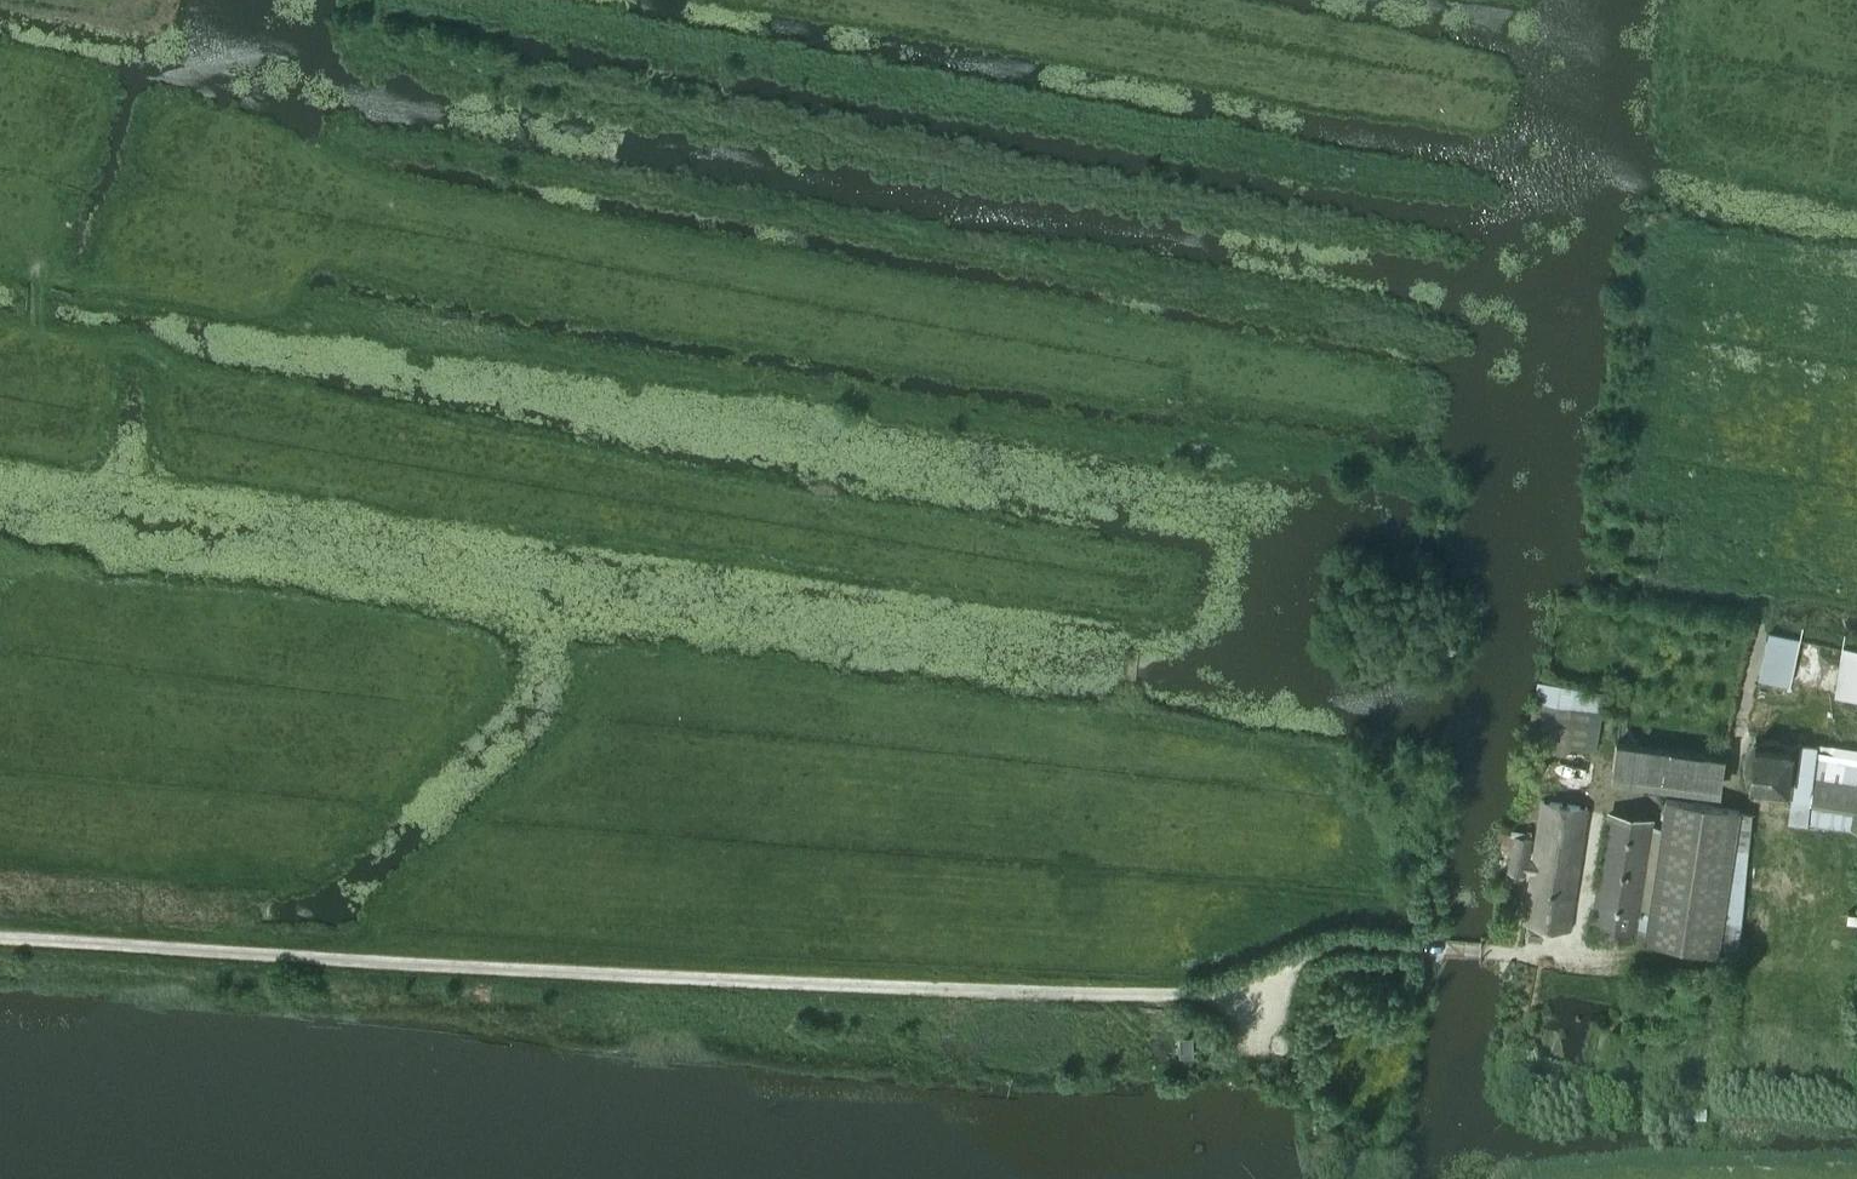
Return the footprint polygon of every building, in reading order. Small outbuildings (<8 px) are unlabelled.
[(1788,684),(1798,639),(1768,632),(1757,678),(1788,684)] [(1534,701),(1527,740),(1595,751),(1599,725),(1587,723),(1589,710),(1601,712),(1605,692),(1560,685),(1557,705),(1534,701)] [(1743,769),(1747,785),(1762,793),(1789,796),(1809,798),(1809,804),(1854,811),(1852,828),(1856,828),(1856,762),(1814,754),(1816,744),(1798,741),(1798,742),(1791,746),(1774,739),(1753,741),(1744,757),(1743,769)] [(1616,741),(1612,769),(1720,783),(1724,754),(1616,741)] [(1571,794),(1591,787),(1592,765),(1576,752),(1556,760),(1554,781),(1571,794)] [(1607,816),(1589,933),(1716,953),(1738,810),(1666,798),(1661,825),(1607,816)] [(1569,930),(1587,807),(1542,800),(1532,864),(1526,863),(1531,832),(1526,831),(1525,837),(1503,833),(1500,848),(1512,850),(1509,871),(1524,873),(1525,869),(1531,870),(1523,923),(1569,930)] [(1192,1035),(1178,1035),(1179,1055),(1193,1055),(1192,1035)]
